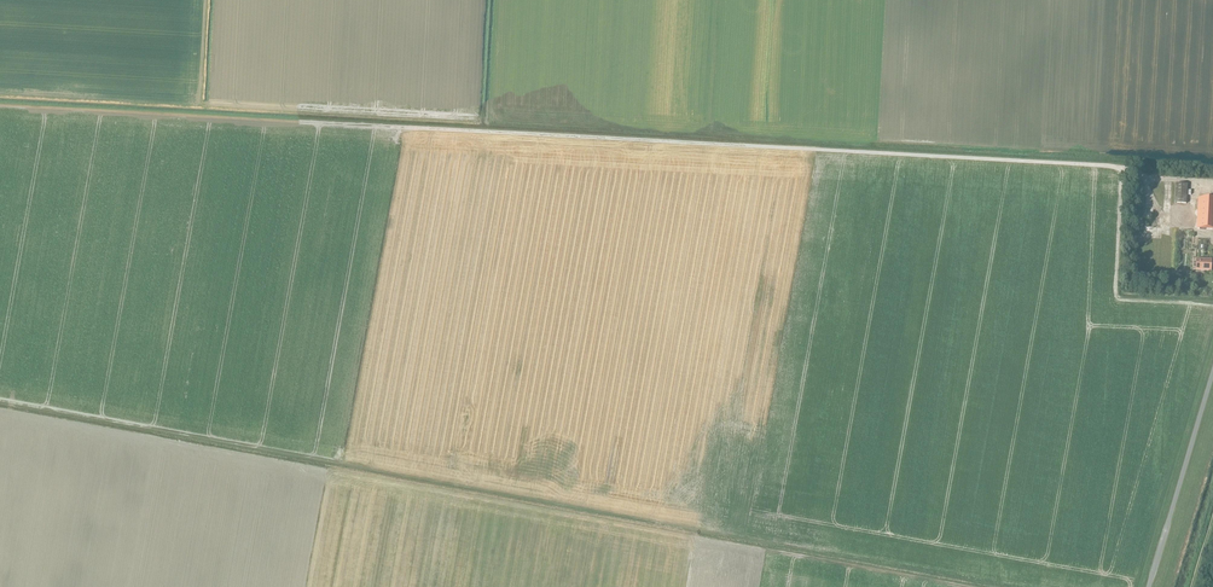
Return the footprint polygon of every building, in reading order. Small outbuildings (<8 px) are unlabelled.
[(1186,203),(1187,185),(1176,184),(1175,203),(1186,203)] [(1171,212),(1170,226),(1197,228),(1197,229),(1212,230),(1212,199),(1199,199),(1198,214),(1190,213),(1171,212)] [(1211,271),(1212,260),(1197,259),(1196,270),(1211,271)]
